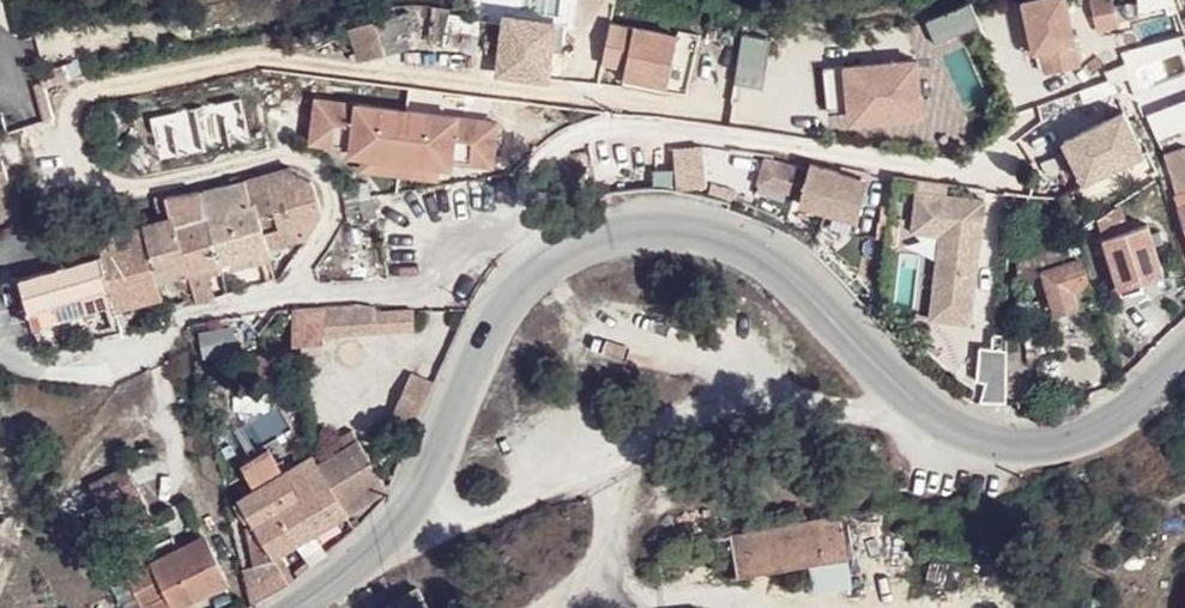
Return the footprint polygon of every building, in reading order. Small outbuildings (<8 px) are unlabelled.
[(1030,77),(1075,71),(1066,0),(1052,0),(1021,4),(1030,77)] [(1086,0),(1084,0),(1068,1),(1071,39),(1089,37),(1086,0)] [(1114,32),(1111,0),(1089,0),(1092,34),(1114,32)] [(1121,17),(1140,16),(1139,4),(1120,6),(1121,17)] [(387,26),(381,7),(327,20),(338,57),(398,39),(396,24),(387,26)] [(675,75),(687,16),(640,8),(628,67),(675,75)] [(925,114),(920,54),(825,63),(828,108),(850,106),(853,110),(870,108),(871,118),(925,114)] [(40,91),(47,119),(56,116),(55,110),(71,104),(68,95),(64,96),(62,89),(51,92),(50,89),(40,91)] [(1184,128),(1184,111),(1177,90),(1147,101),(1160,137),(1184,128)] [(42,121),(47,119),(40,91),(33,94),(42,121)] [(495,121),(315,99),(310,141),(330,143),(330,144),(350,147),(349,154),(362,156),(361,169),(434,177),(435,164),(448,166),(450,159),(469,161),(469,160),(490,163),(495,121)] [(1087,193),(1113,178),(1106,166),(1113,162),(1108,155),(1103,159),(1089,133),(1063,147),(1087,193)] [(865,215),(876,169),(816,154),(813,162),(766,150),(757,182),(805,195),(804,199),(865,215)] [(1173,170),(1182,167),(1177,152),(1168,155),(1173,170)] [(8,179),(1,156),(0,156),(0,181),(8,179)] [(245,181),(251,204),(255,203),(269,245),(309,235),(322,215),(312,184),(293,175),(291,169),(245,181)] [(367,177),(342,184),(347,203),(371,197),(367,177)] [(199,191),(206,217),(251,204),(245,181),(199,191)] [(992,190),(919,182),(914,229),(941,231),(930,317),(976,323),(992,190)] [(165,199),(171,218),(174,226),(206,217),(199,191),(165,199)] [(251,204),(206,217),(221,263),(252,254),(255,262),(269,257),(272,257),(269,245),(255,203),(251,204)] [(1121,203),(1097,218),(1119,287),(1164,273),(1148,223),(1128,228),(1121,203)] [(1176,208),(1184,232),(1184,205),(1176,208)] [(206,217),(174,226),(188,272),(188,273),(221,263),(206,217)] [(174,226),(171,218),(144,226),(160,281),(188,273),(188,272),(174,226)] [(110,286),(115,305),(120,325),(123,333),(132,331),(127,314),(135,311),(133,304),(164,295),(160,281),(144,226),(97,239),(101,255),(110,286)] [(1071,290),(1087,285),(1079,259),(1055,267),(1051,256),(1061,253),(1058,242),(1048,245),(1045,240),(1017,250),(1018,281),(1042,273),(1056,313),(1076,307),(1071,290)] [(252,254),(221,263),(223,272),(255,262),(252,254)] [(101,255),(55,268),(21,277),(30,309),(35,326),(107,307),(115,305),(110,286),(101,255)] [(1093,302),(1087,285),(1071,290),(1076,307),(1093,302)] [(1018,317),(1030,316),(1031,302),(1018,301),(1018,317)] [(323,306),(324,333),(376,331),(375,310),(374,304),(365,303),(323,306)] [(120,325),(115,305),(107,307),(113,326),(120,325)] [(292,334),(324,333),(323,306),(291,309),(292,334)] [(375,310),(376,331),(441,329),(440,307),(375,310)] [(979,345),(978,400),(1004,400),(1005,345),(979,345)] [(417,423),(435,381),(413,370),(392,416),(414,427),(417,423)] [(316,462),(346,514),(387,489),(358,437),(316,462)] [(242,464),(256,487),(283,471),(269,449),(242,464)] [(261,596),(288,579),(274,556),(346,514),(316,462),(312,455),(238,498),(253,523),(244,527),(261,596)] [(114,538),(152,518),(125,465),(88,485),(114,538)] [(811,562),(850,556),(842,511),(731,530),(739,573),(811,562)] [(175,606),(227,581),(205,535),(132,572),(142,591),(132,597),(137,607),(176,607),(175,606)] [(442,562),(463,554),(460,543),(438,552),(442,562)] [(856,585),(850,556),(811,562),(816,590),(856,585)] [(241,607),(227,581),(175,606),(176,607),(240,607),(241,607)] [(417,588),(384,607),(429,607),(417,588)]
